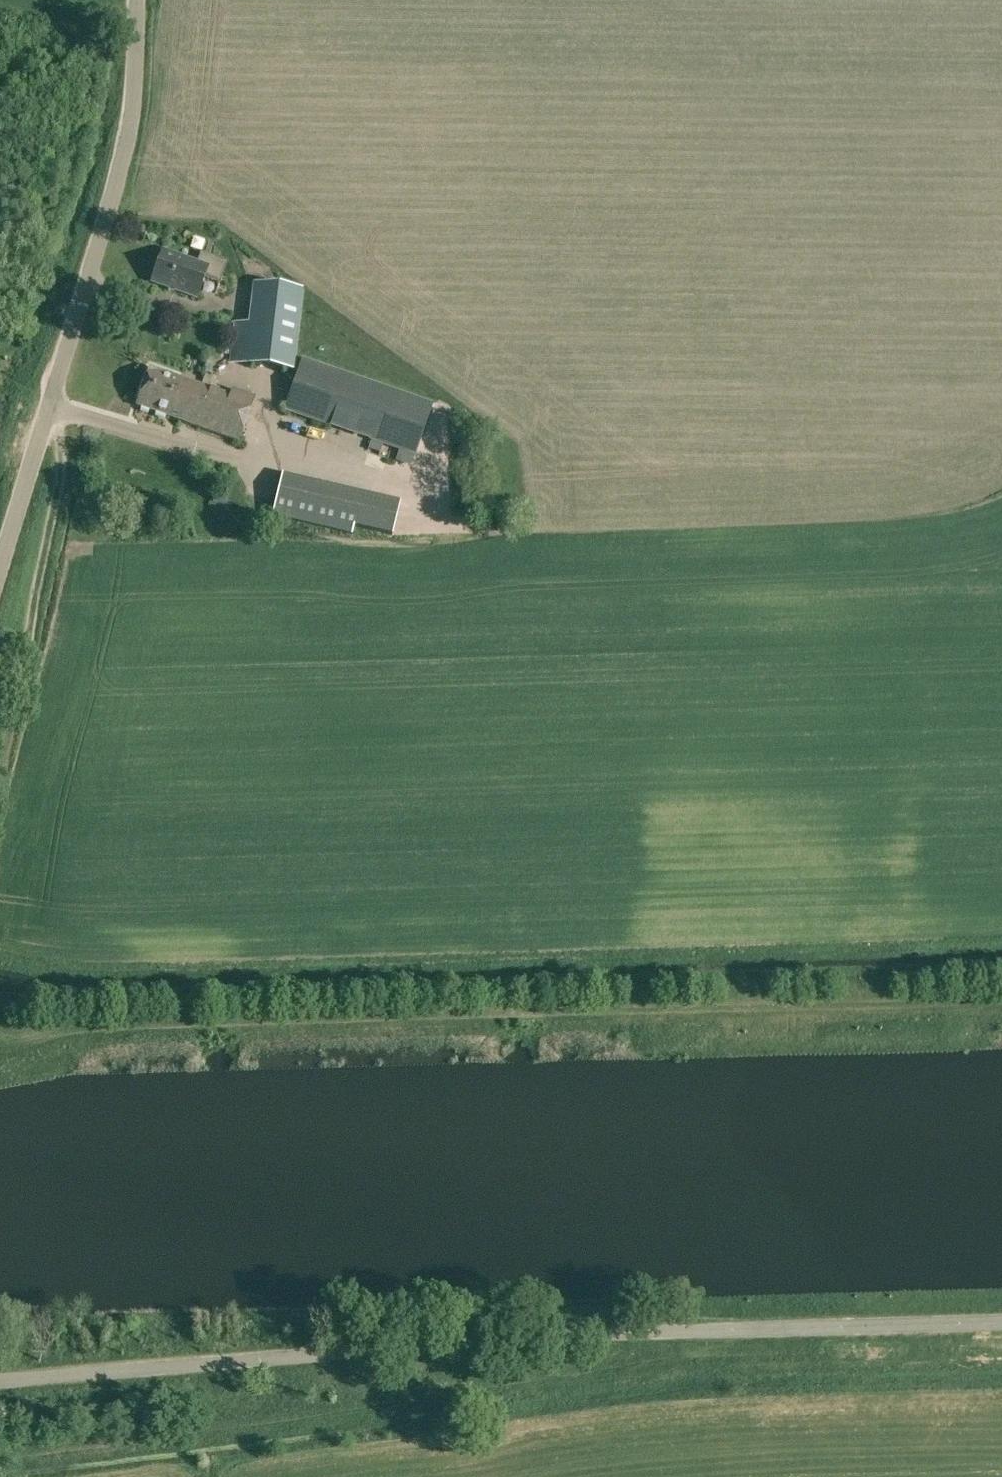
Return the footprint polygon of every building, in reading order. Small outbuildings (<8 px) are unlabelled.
[(150,282),(195,298),(202,277),(218,283),(225,261),(200,252),(196,262),(161,250),(150,282)] [(247,295),(239,375),(287,380),(295,300),(247,295)] [(292,389),(285,407),(416,450),(432,402),(301,359),(292,389)] [(137,406),(239,441),(254,397),(232,390),(230,396),(150,368),(137,406)] [(400,492),(282,480),(278,514),(357,522),(356,524),(396,528),(400,492)]
